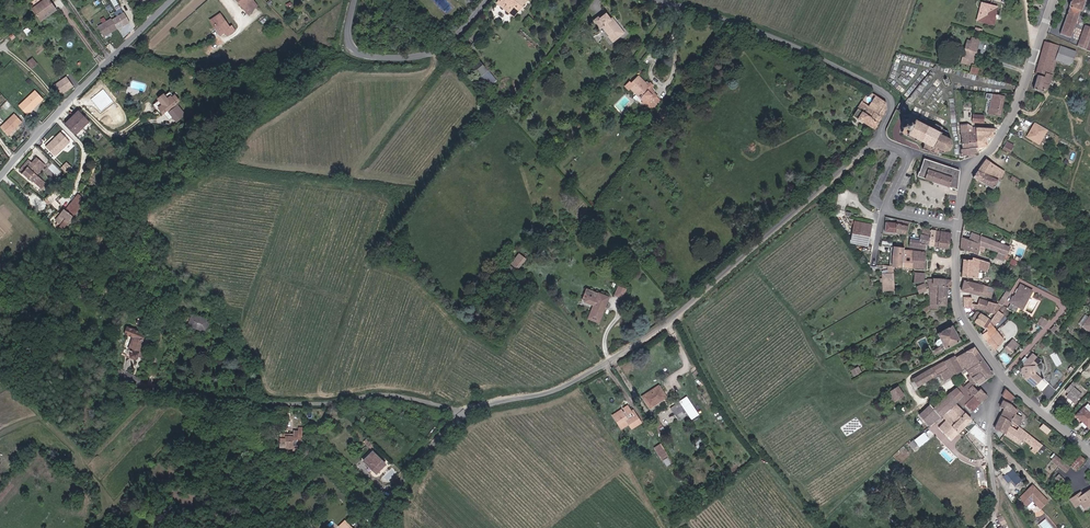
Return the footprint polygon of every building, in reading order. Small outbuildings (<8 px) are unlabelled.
[(52,0),(46,0),(34,7),(41,17),(56,7),(52,0)] [(118,14),(98,25),(104,36),(130,22),(118,0),(110,0),(118,14)] [(248,12),(252,9),(247,3),(251,0),(238,0),(248,12)] [(254,0),(251,0),(247,3),(252,9),(257,4),(254,0)] [(516,16),(529,0),(500,0),(499,1),(516,16)] [(1059,32),(1070,36),(1080,10),(1081,10),(1085,0),(1069,0),(1067,5),(1068,5),(1059,32)] [(998,6),(986,3),(983,12),(979,11),(977,19),(994,23),(998,10),(997,10),(998,6)] [(222,13),(213,19),(219,27),(218,28),(222,34),(226,30),(228,33),(235,28),(233,25),(232,26),(222,13)] [(605,13),(594,22),(599,29),(601,27),(610,38),(608,39),(612,43),(624,34),(613,19),(610,20),(605,13)] [(143,39),(139,42),(144,47),(147,44),(143,39)] [(970,43),(967,42),(962,59),(973,62),(979,41),(972,39),(970,43)] [(1061,46),(1045,41),(1034,74),(1038,75),(1033,90),(1043,93),(1044,90),(1047,90),(1050,80),(1045,78),(1047,71),(1052,73),(1056,59),(1061,46)] [(1076,51),(1061,46),(1056,59),(1072,64),(1076,51)] [(33,67),(38,63),(34,58),(30,62),(33,67)] [(475,69),(487,87),(496,81),(484,63),(475,69)] [(972,66),(970,72),(978,74),(980,68),(972,66)] [(1053,73),(1052,73),(1047,71),(1045,78),(1050,80),(1051,80),(1053,73)] [(648,107),(655,106),(662,100),(655,92),(658,89),(649,80),(647,82),(641,75),(633,82),(632,81),(626,86),(629,90),(631,88),(648,107)] [(63,81),(58,86),(64,94),(70,90),(63,81)] [(44,98),(37,90),(21,105),(29,113),(44,98)] [(886,102),(871,92),(854,114),(857,116),(856,119),(874,130),(887,109),(886,102)] [(1005,96),(989,93),(989,96),(991,96),(987,113),(1001,116),(1005,96)] [(164,103),(159,106),(163,112),(167,109),(175,120),(184,114),(175,102),(179,100),(175,94),(169,98),(166,94),(160,98),(164,103)] [(78,133),(91,121),(81,110),(68,122),(78,133)] [(24,122),(16,114),(2,127),(10,135),(24,122)] [(983,122),(984,115),(973,114),(972,121),(983,122)] [(934,128),(907,116),(899,131),(926,145),(924,149),(938,154),(939,152),(943,152),(944,154),(946,154),(946,152),(949,150),(951,151),(952,149),(950,148),(951,145),(953,145),(953,142),(951,142),(951,139),(952,138),(951,137),(950,138),(947,136),(949,132),(943,129),(943,127),(936,123),(934,128)] [(1040,144),(1049,129),(1035,121),(1026,136),(1040,144)] [(994,127),(972,126),(971,123),(960,124),(961,157),(977,151),(976,146),(987,146),(986,137),(994,137),(994,127)] [(56,156),(71,141),(61,131),(46,146),(56,156)] [(1011,152),(1014,144),(1008,141),(1005,149),(1011,152)] [(46,164),(38,157),(33,162),(30,159),(21,169),(42,189),(48,183),(38,174),(46,164)] [(960,170),(924,159),(918,177),(936,183),(958,189),(960,170)] [(985,159),(974,178),(994,190),(999,182),(997,180),(999,176),(1001,178),(1005,171),(985,159)] [(67,162),(62,167),(67,172),(73,167),(67,162)] [(1021,186),(1023,183),(1013,176),(1011,180),(1021,186)] [(61,194),(57,189),(46,197),(51,203),(61,194)] [(1034,198),(1037,194),(1031,190),(1028,194),(1034,198)] [(74,216),(84,204),(79,199),(81,196),(78,193),(65,209),(74,216)] [(69,223),(74,216),(65,209),(55,221),(61,225),(65,220),(69,223)] [(910,223),(897,220),(897,223),(886,222),(884,231),(906,234),(910,223)] [(869,245),(872,224),(855,221),(852,242),(869,245)] [(929,245),(931,231),(921,229),(919,239),(911,238),(910,247),(926,249),(926,245),(929,245)] [(951,233),(936,231),(933,246),(949,248),(951,233)] [(1010,246),(973,232),(970,241),(985,246),(1007,254),(1010,246)] [(985,246),(970,241),(962,238),(961,248),(978,253),(979,250),(983,251),(985,246)] [(894,253),(893,266),(893,267),(903,268),(904,251),(904,247),(888,246),(888,253),(894,253)] [(904,251),(903,268),(925,269),(926,252),(904,251)] [(525,258),(519,254),(511,264),(518,268),(525,258)] [(987,272),(989,263),(972,259),(972,260),(964,259),(962,277),(977,277),(978,271),(987,272)] [(882,290),(893,290),(893,267),(888,266),(888,272),(883,273),(882,290)] [(924,283),(924,280),(925,273),(916,273),(915,283),(924,283)] [(925,307),(927,311),(932,309),(939,309),(939,306),(946,306),(947,287),(952,287),(952,280),(929,278),(931,292),(931,304),(925,307)] [(965,281),(962,292),(972,294),(975,283),(965,281)] [(975,283),(972,294),(982,297),(985,285),(977,284),(975,283)] [(917,286),(918,293),(919,293),(927,291),(925,284),(917,286)] [(995,290),(996,288),(985,285),(982,297),(991,299),(993,290),(995,290)] [(1021,308),(1028,296),(1029,296),(1032,290),(1022,285),(1020,289),(1018,288),(1016,292),(1017,292),(1015,297),(1014,296),(1011,302),(1012,302),(1009,307),(1017,311),(1019,307),(1021,308)] [(626,289),(619,286),(615,295),(623,298),(626,289)] [(598,324),(608,298),(608,297),(585,289),(581,300),(584,301),(584,303),(593,306),(588,320),(598,324)] [(1002,305),(1010,292),(1007,290),(999,304),(1002,305)] [(977,307),(984,308),(996,315),(994,318),(999,322),(1004,314),(999,312),(1002,305),(999,304),(982,299),(981,299),(979,304),(973,304),(973,298),(965,297),(964,308),(973,309),(977,307)] [(991,320),(978,312),(973,319),(976,320),(975,322),(986,329),(990,322),(991,320)] [(1085,314),(1079,323),(1082,325),(1088,316),(1085,314)] [(205,332),(209,320),(193,315),(189,327),(205,332)] [(1044,327),(1048,320),(1041,316),(1037,323),(1044,327)] [(983,337),(993,351),(1004,340),(996,331),(990,322),(986,329),(981,334),(983,337)] [(960,341),(952,326),(937,334),(945,349),(960,341)] [(137,360),(146,333),(127,327),(125,334),(134,337),(127,356),(137,360)] [(1012,339),(1007,345),(1014,351),(1018,346),(1012,339)] [(1014,351),(1007,345),(1005,347),(1011,354),(1014,351)] [(994,375),(975,347),(956,357),(963,370),(965,368),(970,375),(974,382),(977,386),(994,375)] [(1024,363),(1024,367),(1022,368),(1023,373),(1025,375),(1025,377),(1034,386),(1041,378),(1036,375),(1035,376),(1033,374),(1032,366),(1034,363),(1036,364),(1039,360),(1033,353),(1028,358),(1024,363)] [(956,357),(955,355),(932,366),(914,378),(918,386),(939,375),(943,382),(963,370),(956,357)] [(140,375),(144,376),(150,357),(145,356),(140,375)] [(859,366),(851,369),(853,375),(861,372),(859,366)] [(957,387),(964,395),(957,401),(962,406),(964,404),(975,394),(979,391),(972,384),(974,382),(970,375),(967,378),(970,381),(964,386),(961,383),(957,387)] [(1043,378),(1036,385),(1042,390),(1049,383),(1043,378)] [(1075,381),(1066,391),(1068,393),(1066,395),(1074,402),(1082,394),(1075,387),(1078,384),(1075,381)] [(659,386),(650,392),(651,393),(644,398),(650,408),(667,397),(659,386)] [(943,416),(956,403),(957,401),(964,395),(957,387),(944,398),(932,407),(930,404),(918,414),(928,427),(933,423),(943,416)] [(896,389),(888,394),(893,402),(901,397),(896,389)] [(975,394),(981,401),(987,396),(981,389),(979,391),(975,394)] [(1006,390),(1003,395),(1011,400),(1013,395),(1006,390)] [(975,394),(964,404),(970,410),(981,401),(975,394)] [(1003,410),(1000,415),(1019,426),(1022,418),(1015,414),(1017,410),(1003,400),(999,407),(1003,410)] [(680,418),(687,414),(680,403),(673,407),(680,418)] [(958,432),(971,419),(964,412),(956,403),(943,416),(946,420),(938,428),(948,437),(955,430),(958,432)] [(1077,416),(1085,422),(1085,421),(1089,426),(1089,405),(1089,404),(1077,416)] [(642,423),(633,410),(631,411),(628,405),(624,408),(625,411),(624,411),(622,409),(613,415),(622,428),(629,424),(632,429),(642,423)] [(1019,426),(1000,415),(994,428),(1005,433),(1004,434),(1020,444),(1023,439),(1032,447),(1030,450),(1036,454),(1043,444),(1019,426)] [(659,429),(663,426),(656,417),(652,419),(659,429)] [(1048,434),(1051,429),(1043,423),(1040,428),(1048,434)] [(285,435),(286,433),(280,432),(279,446),(292,447),(292,450),(298,451),(298,445),(293,444),(294,439),(303,440),(304,427),(299,426),(299,430),(294,430),(293,434),(293,436),(285,435)] [(929,427),(914,440),(920,447),(935,435),(929,427)] [(914,439),(909,443),(913,449),(918,445),(914,439)] [(668,456),(661,445),(654,449),(662,460),(668,456)] [(365,460),(377,473),(387,464),(375,451),(365,460)] [(1080,454),(1070,466),(1077,471),(1086,459),(1080,454)] [(1066,473),(1070,467),(1055,456),(1051,462),(1066,473)] [(1007,463),(1000,469),(1004,474),(1011,468),(1007,463)] [(1008,483),(1011,481),(1015,487),(1022,481),(1013,469),(1003,477),(1008,483)] [(1031,499),(1033,500),(1041,508),(1049,501),(1033,485),(1019,499),(1025,505),(1031,499)] [(1085,508),(1089,504),(1089,489),(1078,497),(1076,495),(1069,499),(1073,506),(1081,501),(1085,508)] [(998,517),(1002,525),(1007,523),(1003,514),(998,517)]
